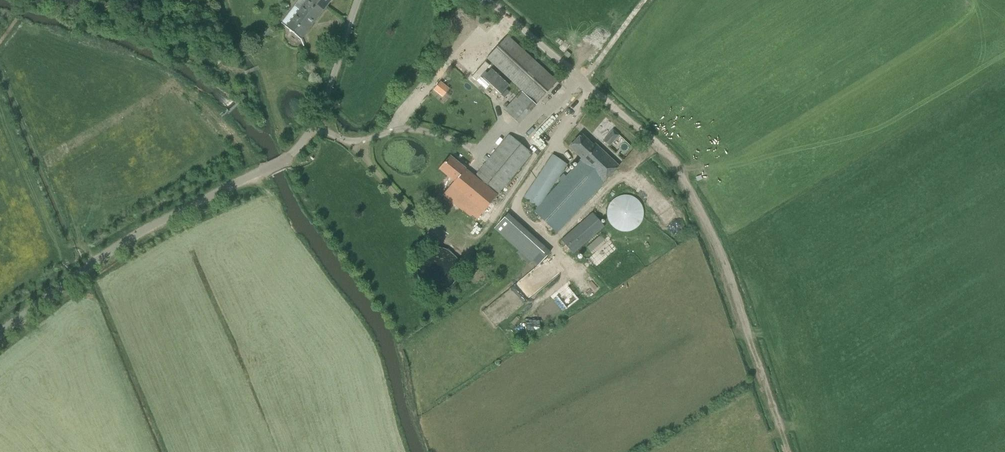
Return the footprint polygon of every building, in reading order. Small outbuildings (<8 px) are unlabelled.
[(298,10),(293,7),(280,23),(300,39),(331,0),(306,0),(298,10)] [(100,5),(104,12),(113,8),(110,1),(100,5)] [(261,45),(274,34),(275,33),(271,27),(256,39),(261,45)] [(536,104),(550,89),(557,82),(507,36),(486,58),(520,88),(536,104)] [(476,81),(480,76),(484,71),(489,66),(485,62),(472,77),(476,81)] [(509,85),(491,68),(482,77),(501,94),(509,85)] [(434,89),(442,96),(448,89),(440,82),(434,89)] [(536,104),(520,88),(504,105),(506,107),(503,110),(518,123),(536,104)] [(609,146),(619,135),(612,129),(603,141),(609,146)] [(561,181),(544,199),(566,165),(552,155),(524,198),(537,206),(533,210),(557,233),(585,203),(585,202),(598,188),(603,182),(612,173),(619,165),(595,143),(593,145),(581,134),(570,146),(577,153),(581,157),(579,159),(580,160),(565,176),(564,175),(559,180),(561,181)] [(496,195),(494,194),(496,191),(498,193),(531,153),(509,135),(476,174),(483,180),(481,182),(464,168),(450,156),(440,168),(454,181),(443,194),(475,221),(496,195)] [(629,195),(626,195),(623,195),(620,196),(617,197),(614,199),(611,201),(609,204),(607,207),(607,210),(607,214),(607,218),(608,221),(610,224),(612,226),(614,228),(618,230),(621,231),(625,232),(628,231),(632,230),(635,229),(638,227),(640,223),(642,219),(643,217),(643,213),(643,209),(641,205),(639,202),(637,199),(634,197),(632,196),(629,195)] [(507,213),(493,228),(494,228),(495,230),(499,233),(512,218),(507,213)] [(593,213),(562,239),(573,252),(604,226),(593,213)] [(590,250),(604,240),(601,235),(586,245),(590,250)] [(549,252),(544,247),(531,261),(536,266),(549,252)] [(549,282),(561,272),(547,257),(536,268),(549,282)]
